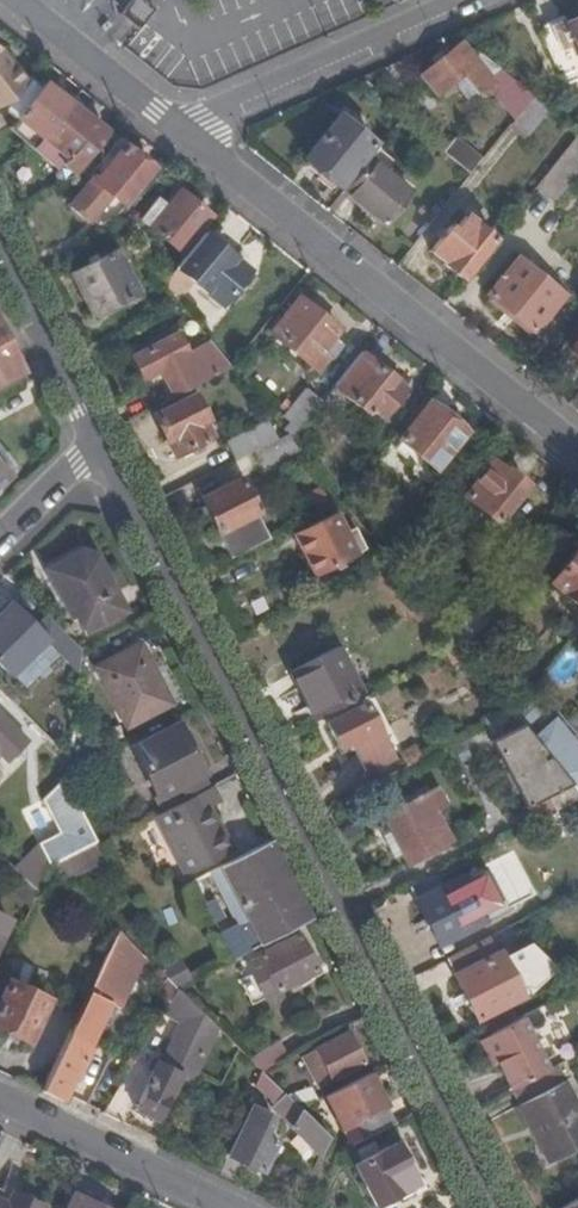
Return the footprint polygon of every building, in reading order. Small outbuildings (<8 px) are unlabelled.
[(139,31),(146,22),(154,9),(142,0),(131,0),(124,9),(119,15),(139,31)] [(565,26),(563,19),(544,27),(547,34),(543,36),(559,71),(560,70),(567,85),(577,81),(577,21),(565,26)] [(533,97),(462,42),(419,75),(435,96),(464,73),(480,95),(494,85),(518,116),(533,97)] [(0,52),(0,109),(11,103),(18,96),(26,86),(21,78),(0,52)] [(35,148),(70,105),(46,86),(43,89),(31,80),(26,86),(18,96),(11,103),(23,114),(18,120),(11,129),(35,148)] [(533,97),(518,116),(511,125),(527,136),(548,109),(533,97)] [(11,103),(6,109),(18,120),(23,114),(11,103)] [(75,176),(80,169),(107,135),(70,105),(35,148),(60,168),(58,170),(63,182),(75,176)] [(373,145),(339,116),(304,159),(339,187),(373,145)] [(535,187),(554,203),(571,182),(577,187),(577,133),(535,187)] [(454,140),(443,152),(471,175),(481,162),(454,140)] [(116,217),(154,172),(124,148),(96,182),(91,178),(84,186),(70,202),(70,207),(85,221),(90,220),(103,204),(116,217)] [(379,149),(344,193),(385,226),(411,194),(387,175),(396,163),(379,149)] [(140,220),(182,254),(211,217),(180,192),(168,207),(158,198),(140,220)] [(462,280),(494,240),(466,218),(454,232),(449,228),(430,252),(445,264),(443,265),(462,280)] [(214,247),(200,236),(162,283),(177,302),(193,283),(222,307),(250,272),(216,245),(214,247)] [(72,274),(95,317),(115,306),(116,309),(120,308),(118,305),(139,295),(116,252),(72,274)] [(563,296),(518,259),(487,297),(533,333),(563,296)] [(95,317),(97,322),(142,300),(139,295),(118,305),(120,308),(116,309),(115,306),(95,317)] [(270,334),(317,371),(327,358),(331,360),(343,345),(334,338),(340,331),(299,298),(270,334)] [(11,338),(0,316),(0,344),(11,338)] [(177,397),(232,368),(211,344),(188,356),(177,336),(133,359),(143,379),(163,370),(177,397)] [(28,371),(11,338),(0,344),(0,386),(28,371)] [(570,351),(577,358),(577,341),(570,351)] [(407,389),(361,352),(333,387),(368,414),(371,409),(383,419),(407,389)] [(289,437),(291,440),(323,400),(307,388),(284,416),(292,422),(284,432),(289,437)] [(570,404),(577,411),(577,394),(570,404)] [(169,440),(177,456),(187,451),(195,446),(213,438),(205,422),(208,421),(195,397),(155,418),(167,441),(169,440)] [(400,441),(437,470),(467,432),(430,402),(400,441)] [(236,463),(255,454),(265,449),(255,431),(228,445),(236,463)] [(264,472),(301,453),(291,440),(289,437),(265,449),(255,454),(264,472)] [(187,451),(190,458),(199,454),(195,446),(187,451)] [(0,454),(0,464),(12,476),(17,471),(0,454)] [(465,497),(497,523),(527,485),(509,470),(507,472),(494,461),(465,497)] [(12,476),(0,464),(0,488),(12,476)] [(233,559),(272,539),(242,481),(203,500),(233,559)] [(344,532),(335,514),(295,534),(315,574),(364,550),(353,528),(344,532)] [(577,606),(577,548),(551,583),(564,593),(563,594),(577,606)] [(407,561),(398,551),(390,561),(399,572),(407,561)] [(84,633),(126,612),(97,556),(82,552),(47,570),(72,619),(76,617),(84,633)] [(501,602),(488,592),(483,598),(496,609),(501,602)] [(424,602),(417,593),(405,603),(412,611),(424,602)] [(8,601),(0,608),(0,665),(6,672),(42,638),(79,676),(82,652),(45,614),(33,627),(8,601)] [(420,621),(431,611),(424,602),(412,611),(420,621)] [(96,667),(128,729),(174,706),(142,644),(96,667)] [(457,665),(470,658),(463,649),(460,646),(447,653),(457,665)] [(317,721),(363,697),(340,649),(291,674),(317,721)] [(556,712),(555,713),(542,703),(524,725),(565,774),(577,790),(577,739),(556,712)] [(353,741),(357,749),(382,736),(366,705),(328,725),(340,748),(353,741)] [(565,774),(524,725),(514,712),(485,728),(538,824),(577,802),(577,790),(565,774)] [(7,761),(27,743),(0,715),(0,755),(7,761)] [(182,803),(210,788),(179,728),(135,750),(159,798),(175,789),(182,803)] [(382,736),(357,749),(369,772),(393,760),(396,750),(391,740),(382,736)] [(410,767),(424,759),(418,747),(403,754),(410,767)] [(97,842),(65,777),(42,800),(59,833),(40,844),(51,866),(97,842)] [(188,875),(233,851),(211,809),(222,803),(213,787),(210,788),(182,803),(157,816),(188,875)] [(449,805),(439,789),(427,795),(436,812),(449,805)] [(410,865),(452,843),(436,812),(427,795),(385,817),(394,833),(386,837),(393,852),(401,847),(410,865)] [(262,946),(312,919),(272,841),(222,867),(262,946)] [(51,866),(62,877),(104,855),(97,842),(51,866)] [(217,884),(211,873),(193,882),(199,893),(217,884)] [(444,886),(439,875),(412,889),(441,947),(485,923),(463,877),(444,886)] [(41,899),(50,903),(61,881),(50,877),(41,899)] [(10,920),(0,915),(0,939),(10,920)] [(234,960),(251,951),(240,928),(222,937),(234,960)] [(143,955),(119,932),(93,986),(43,1092),(64,1103),(93,1041),(101,1045),(143,955)] [(271,991),(274,996),(318,972),(300,936),(260,957),(267,969),(255,976),(264,993),(271,991)] [(181,947),(186,957),(205,946),(200,937),(181,947)] [(498,953),(490,937),(475,945),(484,961),(498,953)] [(186,957),(180,960),(189,979),(227,959),(217,940),(205,946),(186,957)] [(531,944),(504,958),(521,992),(527,989),(531,992),(556,968),(531,944)] [(475,945),(448,959),(480,1020),(525,998),(521,992),(504,958),(501,952),(498,953),(484,961),(475,945)] [(180,960),(159,971),(169,981),(175,987),(189,979),(180,960)] [(49,1000),(9,981),(0,1000),(0,1028),(28,1042),(49,1000)] [(181,1026),(162,1066),(158,1064),(153,1075),(137,1111),(158,1121),(182,1072),(194,1078),(218,1029),(178,990),(175,987),(169,981),(153,1012),(181,1026)] [(81,1000),(68,994),(40,1053),(52,1059),(81,1000)] [(501,1068),(513,1091),(515,1090),(546,1073),(522,1027),(534,1021),(537,1027),(556,1017),(551,1006),(531,1017),(530,1014),(518,1020),(488,1036),(480,1040),(496,1070),(501,1068)] [(484,1028),(488,1036),(518,1020),(514,1012),(484,1028)] [(303,1059),(319,1089),(366,1064),(349,1033),(303,1059)] [(248,1058),(260,1070),(284,1057),(277,1042),(248,1058)] [(153,1062),(148,1073),(153,1075),(158,1064),(153,1062)] [(515,1090),(524,1105),(521,1107),(533,1130),(536,1128),(553,1161),(577,1148),(577,1100),(560,1066),(546,1073),(515,1090)] [(363,1142),(397,1124),(371,1074),(326,1097),(344,1131),(355,1126),(363,1142)] [(318,1101),(309,1083),(285,1094),(302,1110),(318,1101)] [(293,1130),(321,1157),(330,1138),(302,1110),(285,1094),(273,1108),(294,1129),(293,1130)] [(266,1137),(275,1117),(254,1106),(231,1156),(264,1172),(275,1150),(278,1144),(266,1137)] [(355,1126),(344,1131),(352,1147),(363,1142),(355,1126)] [(357,1166),(378,1206),(420,1185),(399,1143),(357,1166)] [(283,1146),(278,1144),(275,1150),(280,1153),(283,1146)] [(0,1189),(0,1207),(39,1207),(40,1205),(12,1192),(10,1194),(0,1189)] [(75,1194),(68,1207),(103,1207),(75,1194)]
